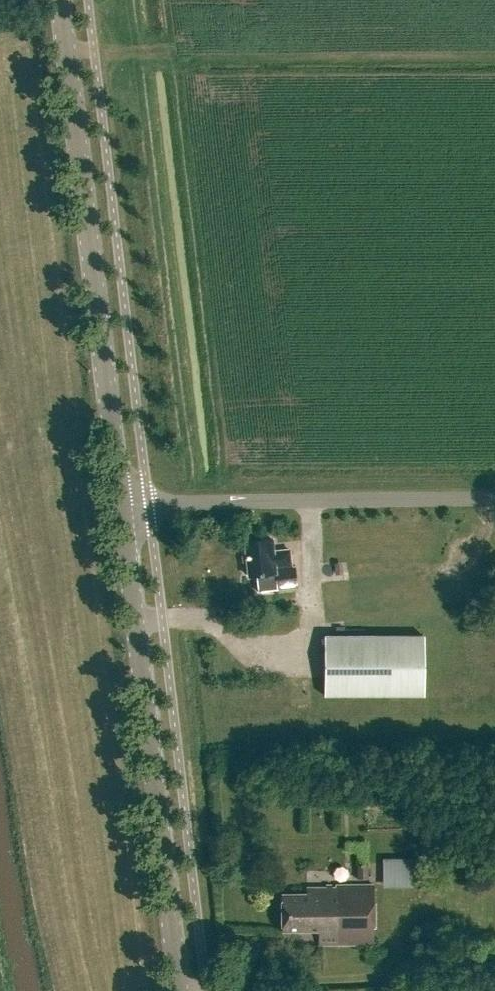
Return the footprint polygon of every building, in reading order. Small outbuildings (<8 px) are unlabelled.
[(274,565),(292,563),(290,549),(274,551),(273,538),(244,540),(248,576),(275,573),(274,565)] [(424,635),(324,635),(324,697),(424,697),(424,635)] [(378,888),(403,887),(402,858),(376,858),(378,888)] [(358,880),(367,879),(367,865),(357,865),(358,880)] [(374,945),(373,885),(326,886),(326,888),(306,888),(306,895),(281,895),(281,931),(318,931),(318,945),(374,945)]
